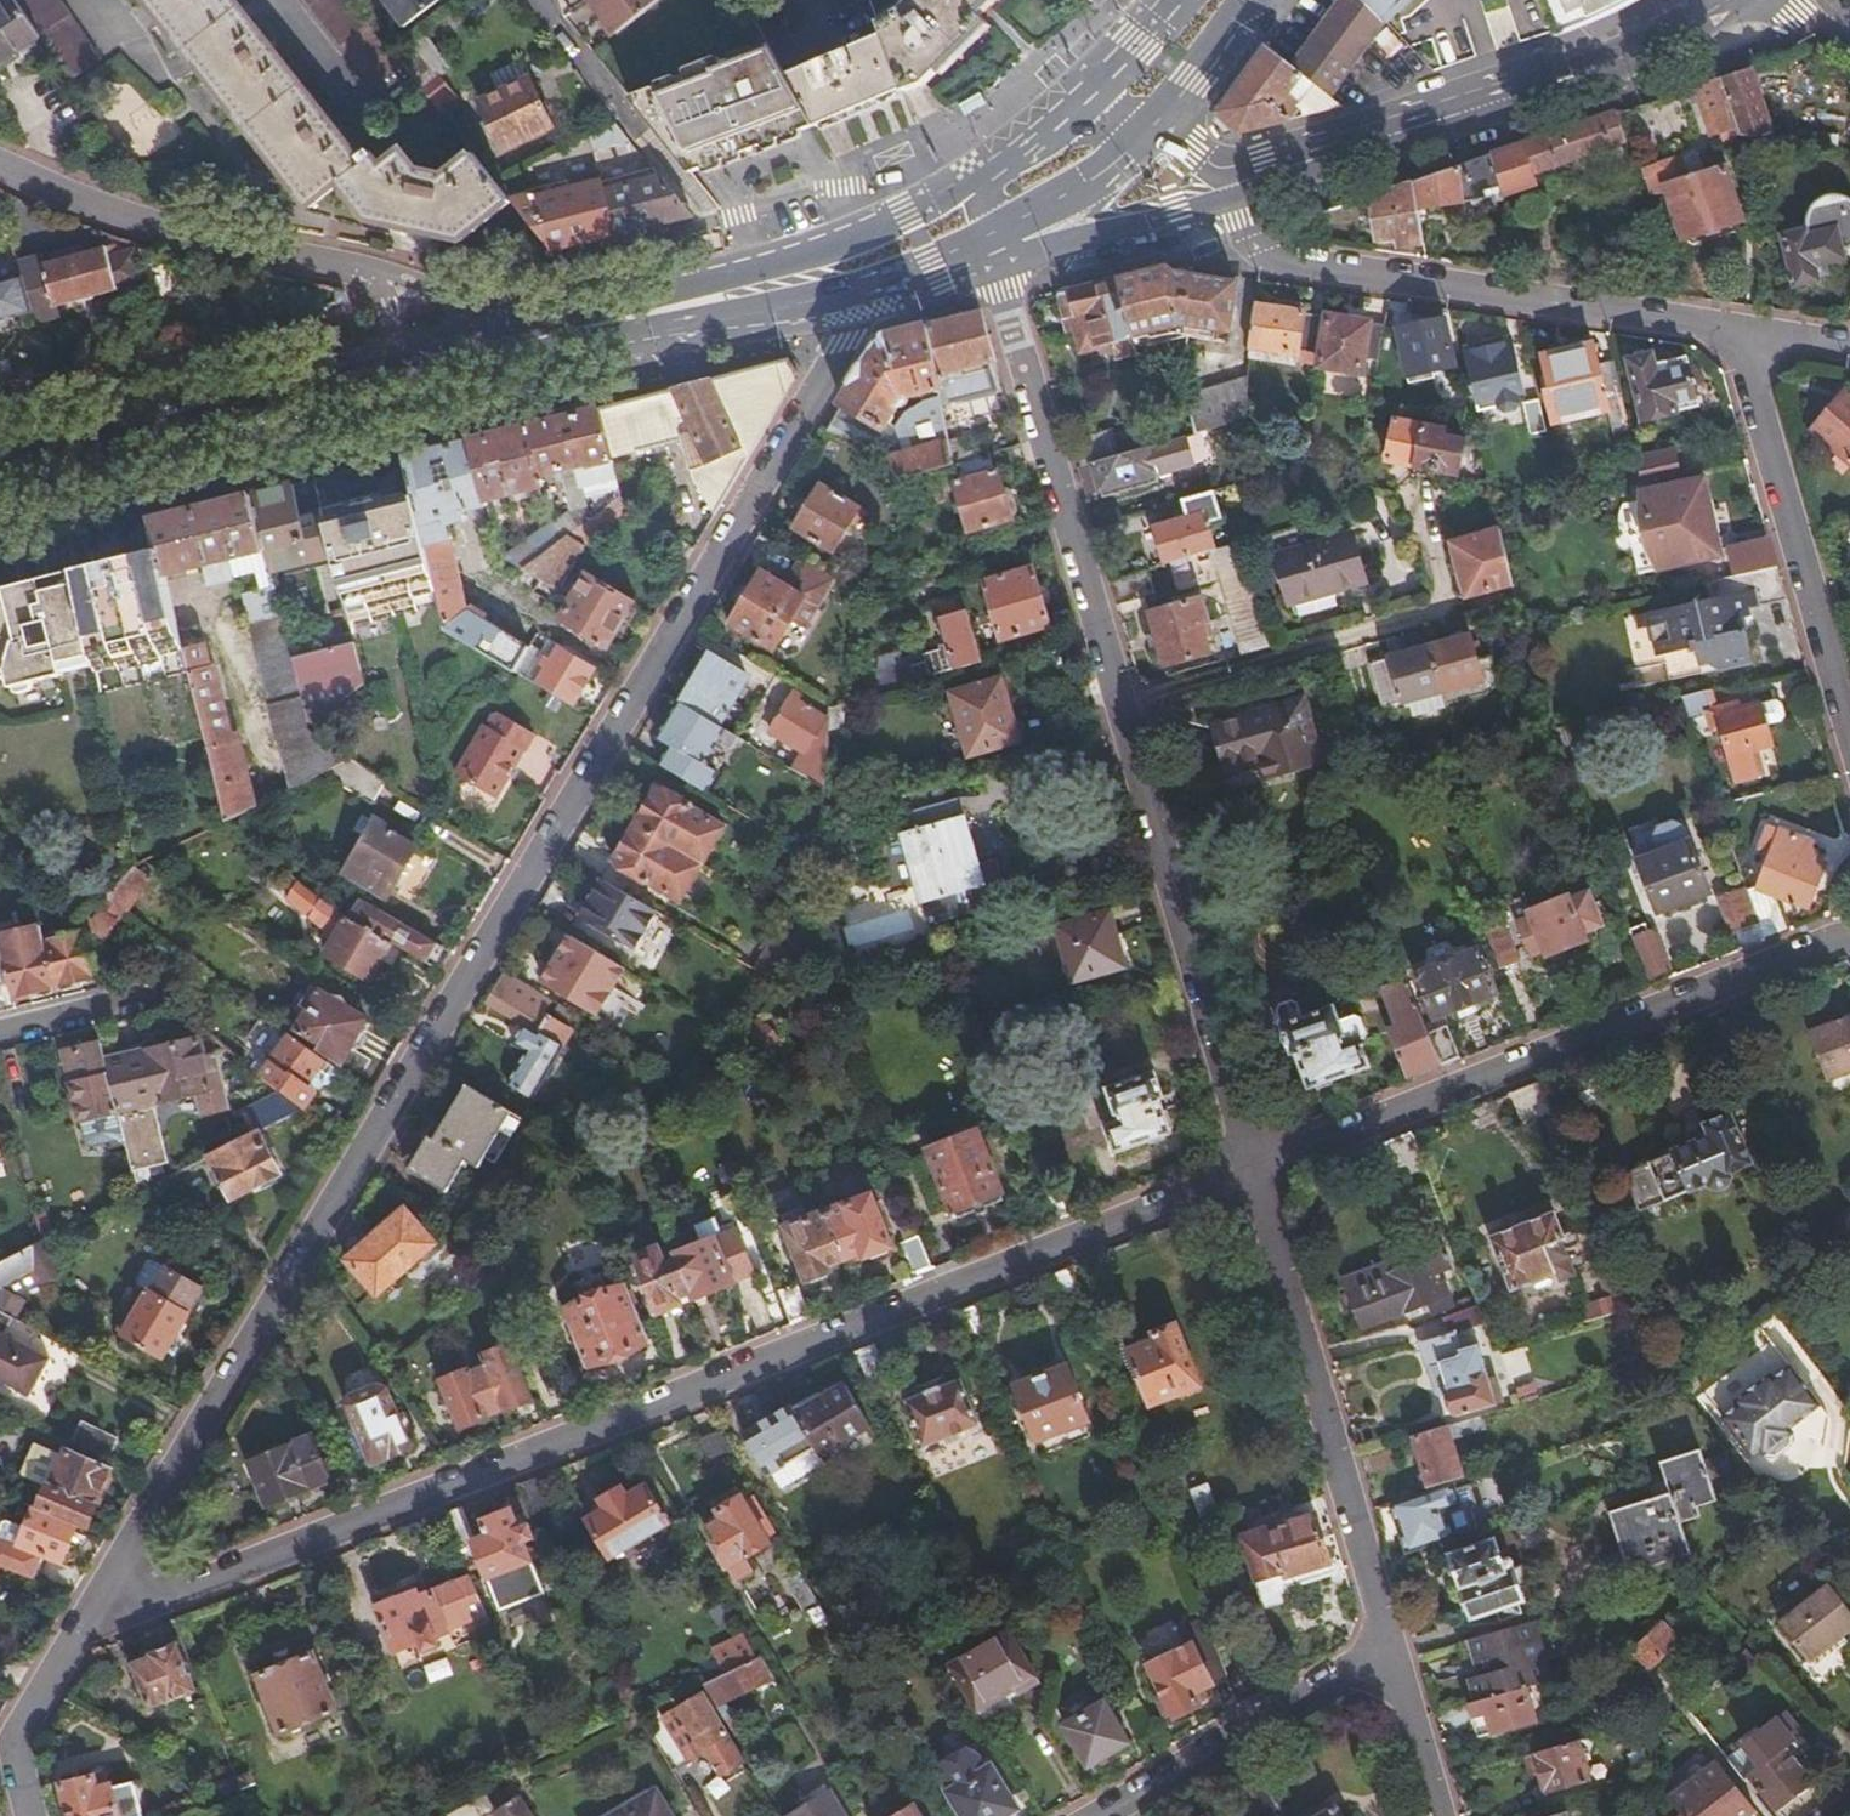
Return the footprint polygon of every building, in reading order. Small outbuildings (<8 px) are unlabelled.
[(38,33),(16,0),(0,0),(0,58),(38,33)] [(70,80),(101,59),(62,0),(16,0),(38,33),(70,80)] [(509,196),(498,183),(468,146),(439,169),(414,165),(398,145),(377,161),(364,146),(353,152),(234,0),(146,0),(162,20),(305,204),(337,180),(366,217),(459,235),(509,196)] [(402,65),(397,58),(396,57),(351,0),(306,0),(375,86),(402,65)] [(405,24),(435,0),(385,0),(405,24)] [(613,35),(655,3),(657,1),(657,0),(586,0),(613,35)] [(904,9),(877,16),(882,29),(903,90),(928,81),(988,20),(978,11),(989,0),(912,0),(904,9)] [(1326,93),(1384,17),(1365,0),(1331,0),(1285,59),(1311,80),(1326,93)] [(1384,17),(1408,0),(1365,0),(1384,17)] [(1384,17),(1438,65),(1503,43),(1491,7),(1511,0),(1523,36),(1554,25),(1541,0),(1408,0),(1384,17)] [(1555,25),(1579,18),(1603,8),(1621,0),(1544,0),(1555,25)] [(882,29),(783,70),(813,125),(903,90),(882,29)] [(402,65),(440,110),(455,98),(439,78),(454,66),(427,32),(396,57),(397,58),(402,65)] [(1265,43),(1217,110),(1239,131),(1290,117),(1311,80),(1285,59),(1265,43)] [(769,44),(707,68),(752,125),(744,132),(750,149),(813,125),(783,70),(769,44)] [(1752,65),(1719,76),(1737,131),(1792,139),(1793,129),(1772,125),(1752,65)] [(752,125),(707,68),(630,97),(689,172),(750,149),(744,132),(752,125)] [(482,101),(491,118),(484,122),(489,133),(496,130),(507,151),(556,127),(526,69),(504,81),(509,88),(482,101)] [(1705,80),(1694,84),(1710,133),(1721,130),(1725,143),(1739,139),(1737,131),(1719,76),(1705,80)] [(1619,110),(1495,153),(1505,186),(1538,176),(1536,169),(1628,139),(1619,110)] [(509,196),(549,247),(571,242),(598,236),(701,211),(668,169),(659,175),(617,122),(498,183),(509,196)] [(1697,149),(1646,165),(1662,213),(1675,210),(1684,239),(1743,220),(1724,161),(1703,167),(1697,149)] [(1495,153),(1414,181),(1419,224),(1428,222),(1432,224),(1442,222),(1443,216),(1505,196),(1505,186),(1495,153)] [(1414,181),(1373,195),(1379,242),(1396,240),(1397,247),(1421,244),(1419,224),(1414,181)] [(1794,287),(1818,280),(1813,263),(1840,255),(1837,247),(1841,246),(1842,246),(1844,245),(1845,245),(1848,243),(1849,242),(1849,191),(1849,190),(1847,189),(1842,187),(1839,186),(1835,185),(1832,185),(1830,185),(1825,186),(1824,187),(1820,188),(1819,188),(1817,189),(1814,191),(1811,194),(1809,196),(1807,198),(1806,200),(1805,203),(1804,204),(1803,207),(1802,211),(1802,212),(1802,214),(1801,216),(1802,217),(1802,219),(1802,221),(1802,222),(1802,224),(1803,226),(1778,233),(1794,287)] [(1505,201),(1506,213),(1519,212),(1519,201),(1505,201)] [(28,305),(31,318),(54,311),(51,299),(135,276),(125,246),(100,253),(96,243),(75,247),(73,242),(14,258),(15,261),(28,305)] [(28,305),(15,261),(0,265),(0,312),(28,305)] [(1163,265),(1118,278),(1133,334),(1181,322),(1230,329),(1237,279),(1171,269),(1172,263),(1170,263),(1163,265)] [(1118,278),(1058,294),(1065,319),(1072,317),(1083,353),(1099,349),(1100,354),(1109,352),(1111,359),(1139,353),(1133,334),(1118,278)] [(329,283),(328,298),(339,296),(342,290),(340,286),(329,283)] [(1256,302),(1250,349),(1293,359),(1317,363),(1324,317),(1304,313),(1304,310),(1298,309),(1300,301),(1282,298),(1281,306),(1256,302)] [(939,323),(932,324),(944,384),(940,388),(937,392),(936,397),(937,403),(993,389),(986,361),(995,359),(982,312),(939,323)] [(1324,317),(1317,363),(1360,370),(1362,355),(1378,357),(1384,322),(1325,313),(1324,317)] [(1443,315),(1396,326),(1407,374),(1455,363),(1443,315)] [(1133,334),(1139,353),(1143,368),(1177,358),(1178,360),(1181,358),(1182,356),(1183,354),(1184,353),(1184,352),(1185,350),(1185,347),(1184,343),(1184,338),(1181,322),(1133,334)] [(846,396),(827,427),(878,448),(886,482),(902,477),(923,471),(954,462),(948,443),(937,403),(936,397),(937,392),(940,388),(944,384),(932,324),(881,336),(883,342),(876,345),(846,396)] [(1476,338),(1477,345),(1500,341),(1499,334),(1476,338)] [(1500,341),(1477,345),(1464,348),(1475,393),(1523,383),(1513,338),(1500,341)] [(1612,431),(1627,428),(1612,362),(1599,365),(1593,341),(1541,352),(1546,376),(1539,377),(1548,420),(1606,407),(1612,431)] [(1293,359),(1250,349),(1249,353),(1249,356),(1291,364),(1293,359)] [(1652,353),(1628,358),(1642,421),(1675,414),(1674,410),(1698,405),(1686,356),(1654,363),(1652,353)] [(681,436),(682,437),(694,476),(726,495),(798,372),(789,360),(675,387),(686,414),(694,431),(681,436)] [(1248,374),(1187,396),(1197,434),(1205,431),(1244,421),(1247,420),(1248,374)] [(675,387),(667,389),(676,417),(686,414),(675,387)] [(667,389),(607,404),(619,453),(682,437),(681,436),(676,417),(667,389)] [(1828,416),(1815,429),(1849,460),(1849,392),(1849,391),(1835,407),(1828,416)] [(1528,430),(1545,427),(1539,398),(1522,401),(1528,430)] [(1820,409),(1828,416),(1835,407),(1828,400),(1820,409)] [(607,404),(600,406),(611,455),(619,453),(607,404)] [(600,406),(528,424),(540,473),(560,468),(571,513),(552,527),(556,541),(589,517),(587,512),(578,514),(572,486),(582,484),(580,471),(578,462),(588,460),(590,465),(612,459),(611,455),(600,406)] [(676,417),(681,436),(694,431),(686,414),(676,417)] [(1387,460),(1416,466),(1422,423),(1395,418),(1387,460)] [(1075,439),(1082,465),(1148,447),(1151,446),(1143,420),(1075,439)] [(1422,423),(1416,466),(1456,474),(1459,470),(1465,439),(1445,434),(1446,428),(1422,423)] [(482,435),(469,439),(483,499),(542,484),(540,473),(528,424),(503,431),(482,435)] [(1205,431),(1197,434),(1164,443),(1172,469),(1202,460),(1198,444),(1208,441),(1205,431)] [(981,434),(948,443),(954,462),(986,453),(981,434)] [(439,446),(404,455),(413,492),(419,518),(417,519),(433,594),(439,625),(514,670),(530,644),(462,601),(446,521),(462,517),(461,509),(484,504),(483,499),(469,439),(439,446)] [(1151,446),(1148,447),(1156,473),(1172,469),(1164,443),(1151,446)] [(1148,447),(1082,465),(1077,467),(1084,493),(1156,473),(1148,447)] [(1635,466),(1639,484),(1676,476),(1669,448),(1633,456),(1635,466)] [(370,463),(316,476),(324,513),(334,554),(349,614),(370,609),(372,618),(418,607),(416,598),(433,594),(417,519),(419,518),(413,492),(393,497),(382,490),(377,492),(370,463)] [(600,509),(621,494),(614,466),(603,469),(607,489),(597,497),(600,509)] [(1622,469),(1625,487),(1639,484),(1635,466),(1622,469)] [(1291,467),(1284,474),(1299,489),(1301,474),(1291,467)] [(587,469),(580,471),(582,484),(589,482),(587,469)] [(997,469),(953,481),(968,531),(1013,519),(1012,514),(1019,508),(1016,497),(1005,494),(997,469)] [(923,471),(902,477),(896,522),(915,525),(923,471)] [(1656,566),(1702,556),(1711,555),(1719,553),(1704,480),(1640,493),(1645,515),(1638,517),(1645,546),(1651,545),(1656,566)] [(589,517),(600,509),(597,497),(593,481),(589,482),(582,484),(572,486),(578,514),(587,512),(589,517)] [(293,482),(254,492),(273,569),(334,554),(324,513),(302,518),(293,482)] [(820,486),(795,529),(831,552),(850,521),(853,523),(861,510),(820,486)] [(161,515),(152,517),(160,547),(166,572),(204,563),(208,581),(234,575),(230,558),(255,552),(256,560),(251,561),(253,570),(254,576),(257,590),(246,592),(293,785),(324,770),(350,758),(346,755),(315,723),(310,718),(294,657),(273,569),(254,492),(201,505),(161,515)] [(1213,493),(1180,503),(1184,518),(1152,526),(1162,565),(1213,551),(1215,551),(1207,523),(1220,520),(1213,493)] [(556,541),(524,564),(543,571),(563,583),(584,545),(637,505),(621,494),(600,509),(589,517),(556,541)] [(697,543),(656,517),(645,536),(686,563),(697,543)] [(552,527),(508,559),(518,569),(524,564),(556,541),(552,527)] [(1467,593),(1514,582),(1501,527),(1453,538),(1467,593)] [(1361,581),(1348,534),(1272,554),(1286,603),(1287,602),(1291,614),(1296,617),(1333,607),(1328,587),(1338,584),(1339,588),(1361,581)] [(1735,575),(1777,566),(1769,540),(1729,547),(1735,575)] [(1269,645),(1239,544),(1215,551),(1213,551),(1243,652),(1269,645)] [(101,696),(107,727),(114,756),(206,732),(181,631),(171,590),(166,572),(160,547),(132,554),(76,568),(7,586),(9,595),(0,597),(0,672),(9,674),(12,685),(94,664),(101,696)] [(234,575),(253,570),(251,561),(256,560),(255,552),(230,558),(234,575)] [(1711,555),(1702,556),(1704,565),(1714,563),(1711,555)] [(762,572),(730,625),(774,652),(793,622),(807,630),(836,582),(801,560),(786,586),(762,572)] [(166,572),(171,590),(208,581),(204,563),(166,572)] [(986,579),(995,610),(1044,596),(1036,565),(986,579)] [(1787,600),(1777,566),(1735,575),(1719,579),(1723,596),(1650,611),(1652,620),(1659,654),(1699,646),(1703,664),(1724,660),(1726,668),(1755,661),(1748,629),(1740,631),(1737,619),(1745,617),(1750,616),(1748,608),(1787,600)] [(563,583),(543,571),(534,588),(548,597),(544,604),(563,616),(576,591),(563,583)] [(586,573),(576,591),(563,616),(561,618),(606,646),(624,618),(632,617),(635,612),(630,604),(632,601),(625,597),(586,573)] [(243,579),(246,592),(257,590),(254,576),(243,579)] [(637,578),(625,597),(632,601),(655,615),(664,599),(658,595),(660,591),(637,578)] [(916,680),(956,669),(980,662),(962,596),(931,605),(935,621),(942,618),(948,641),(939,644),(940,649),(924,654),(926,661),(912,666),(909,656),(901,659),(899,651),(881,656),(877,692),(916,680)] [(1044,596),(995,610),(1003,639),(1052,624),(1044,596)] [(1208,656),(1204,639),(1200,624),(1210,622),(1204,600),(1149,612),(1163,666),(1208,656)] [(1641,622),(1652,620),(1650,611),(1639,614),(1641,622)] [(1748,629),(1745,617),(1737,619),(1740,631),(1748,629)] [(1200,624),(1204,639),(1214,637),(1210,622),(1200,624)] [(181,631),(206,732),(232,727),(217,664),(207,665),(197,627),(181,631)] [(1430,642),(1443,689),(1487,677),(1473,630),(1430,642)] [(334,647),(294,657),(310,718),(315,723),(365,684),(353,633),(331,638),(334,647)] [(1386,704),(1443,689),(1430,642),(1372,658),(1386,704)] [(530,644),(514,670),(525,677),(541,650),(530,644)] [(535,683),(573,706),(594,667),(558,644),(549,658),(544,655),(541,661),(546,664),(535,683)] [(684,702),(718,723),(748,675),(714,655),(684,702)] [(1002,677),(952,691),(969,755),(1019,741),(1002,677)] [(1717,706),(1711,688),(1682,694),(1688,712),(1705,708),(1713,734),(1724,730),(1740,784),(1766,775),(1758,751),(1771,747),(1769,740),(1773,738),(1768,722),(1762,706),(1732,715),(1728,704),(1717,706)] [(793,769),(810,778),(824,787),(828,731),(828,722),(797,703),(801,696),(793,691),(770,730),(805,751),(793,769)] [(1303,699),(1212,722),(1223,761),(1262,752),(1268,774),(1321,760),(1303,699)] [(661,763),(705,790),(717,769),(711,765),(724,745),(734,751),(743,738),(718,723),(684,702),(681,700),(658,735),(674,743),(661,763)] [(841,702),(829,705),(828,722),(828,731),(847,726),(841,702)] [(1762,706),(1768,722),(1781,718),(1785,712),(1782,706),(1776,702),(1762,706)] [(495,710),(458,773),(497,796),(535,735),(495,710)] [(1579,722),(1558,729),(1564,748),(1585,740),(1579,722)] [(206,732),(209,745),(235,738),(232,727),(206,732)] [(235,738),(209,745),(227,817),(258,802),(242,737),(235,738)] [(387,780),(350,758),(324,770),(373,802),(387,780)] [(635,822),(673,845),(702,862),(725,823),(696,806),(658,784),(635,822)] [(371,832),(349,869),(390,894),(421,844),(367,813),(359,827),(367,832),(368,830),(371,832)] [(958,817),(902,834),(921,899),(971,884),(974,893),(996,887),(988,861),(972,866),(958,817)] [(1648,834),(1654,849),(1662,846),(1687,837),(1681,822),(1671,817),(1653,824),(1648,834)] [(702,862),(673,845),(635,822),(613,859),(652,881),(681,897),(702,862)] [(1759,842),(1771,847),(1778,826),(1767,822),(1759,842)] [(1760,875),(1746,880),(1765,937),(1790,927),(1773,885),(1809,899),(1823,860),(1803,852),(1809,836),(1779,824),(1778,826),(1771,847),(1760,875)] [(1654,849),(1633,857),(1653,909),(1708,888),(1688,837),(1687,837),(1662,846),(1654,849)] [(150,877),(134,865),(103,895),(122,909),(124,910),(150,877)] [(311,892),(283,867),(278,876),(269,890),(320,921),(324,917),(342,928),(328,952),(373,979),(384,961),(396,943),(352,916),(340,909),(311,892)] [(632,945),(655,908),(602,877),(580,914),(632,945)] [(1765,937),(1746,880),(1715,892),(1728,927),(1732,926),(1740,947),(1765,937)] [(1372,885),(1377,897),(1386,893),(1381,881),(1372,885)] [(1527,910),(1513,915),(1528,950),(1541,945),(1544,954),(1582,939),(1579,931),(1598,923),(1584,887),(1564,895),(1561,888),(1524,901),(1527,910)] [(122,909),(103,895),(75,922),(84,930),(88,934),(97,941),(122,909)] [(406,949),(440,969),(451,950),(364,898),(352,916),(396,943),(406,949)] [(909,908),(844,926),(850,948),(915,930),(909,908)] [(1663,941),(1706,934),(1702,911),(1659,919),(1663,941)] [(1110,913),(1057,928),(1073,983),(1126,968),(1110,913)] [(8,993),(53,982),(43,940),(39,921),(14,927),(13,918),(0,921),(0,957),(5,978),(8,993)] [(1627,924),(1646,974),(1670,965),(1656,931),(1649,926),(1640,929),(1637,921),(1627,924)] [(802,923),(787,947),(805,958),(808,955),(814,949),(815,931),(802,923)] [(43,940),(53,982),(97,972),(88,934),(84,930),(64,935),(61,926),(50,929),(52,938),(43,940)] [(1486,934),(1500,969),(1517,963),(1503,928),(1486,934)] [(845,956),(849,971),(939,945),(934,930),(845,956)] [(595,1008),(622,965),(569,933),(542,977),(595,1008)] [(775,940),(758,969),(783,983),(805,958),(787,947),(775,940)] [(395,967),(406,949),(396,943),(384,961),(395,967)] [(1476,944),(1415,968),(1434,1015),(1495,991),(1476,944)] [(826,957),(814,949),(808,955),(820,965),(826,957)] [(561,1037),(575,1013),(507,972),(489,1001),(525,1023),(512,1043),(526,1051),(508,1081),(533,1096),(561,1049),(561,1037)] [(1407,1073),(1441,1060),(1428,1029),(1407,975),(1381,985),(1395,1020),(1388,1023),(1407,1073)] [(295,1017),(294,1020),(295,1023),(298,1026),(327,1045),(324,1049),(337,1058),(342,1058),(345,1056),(350,1048),(353,1050),(356,1046),(360,1049),(369,1036),(367,1034),(369,1031),(366,1028),(370,1022),(346,1007),(342,1000),(334,1000),(313,986),(296,1014),(295,1017)] [(1274,1009),(1305,1086),(1368,1061),(1359,1039),(1365,1037),(1367,1029),(1361,1014),(1352,1009),(1339,1015),(1334,1003),(1303,1015),(1295,995),(1277,1002),(1274,1009)] [(561,1049),(581,1017),(575,1013),(561,1037),(561,1049)] [(1807,1030),(1827,1079),(1849,1071),(1849,1013),(1807,1030)] [(749,1029),(759,1052),(777,1045),(774,1039),(779,1036),(768,1021),(763,1024),(758,1020),(752,1021),(749,1029)] [(1428,1029),(1441,1060),(1442,1064),(1460,1057),(1446,1022),(1428,1029)] [(287,1033),(260,1074),(281,1090),(297,1102),(305,1089),(302,1087),(310,1075),(320,1081),(326,1081),(331,1071),(328,1065),(321,1059),(322,1058),(287,1033)] [(134,1167),(135,1171),(168,1161),(155,1109),(195,1099),(201,1123),(228,1116),(219,1081),(210,1083),(202,1054),(197,1035),(127,1052),(128,1058),(106,1063),(114,1094),(116,1102),(119,1113),(124,1130),(134,1167)] [(82,1123),(119,1113),(116,1102),(114,1094),(106,1063),(101,1042),(70,1050),(78,1079),(71,1080),(82,1123)] [(677,1042),(670,1053),(689,1063),(695,1052),(677,1042)] [(585,1062),(594,1067),(605,1048),(596,1043),(585,1062)] [(212,1051),(202,1054),(210,1083),(219,1081),(212,1051)] [(1154,1071),(1106,1084),(1116,1120),(1108,1122),(1115,1149),(1166,1135),(1155,1100),(1163,1097),(1154,1071)] [(1555,1108),(1543,1078),(1511,1090),(1524,1120),(1555,1108)] [(495,1123),(506,1104),(470,1083),(448,1120),(441,1116),(411,1165),(448,1187),(468,1156),(482,1164),(488,1153),(503,1128),(495,1123)] [(258,1129),(303,1107),(297,1102),(281,1090),(248,1109),(258,1129)] [(503,1128),(515,1109),(506,1104),(495,1123),(503,1128)] [(498,1160),(525,1115),(515,1109),(503,1128),(488,1153),(498,1160)] [(1674,1147),(1623,1168),(1640,1207),(1709,1179),(1712,1182),(1715,1184),(1719,1185),(1722,1185),(1726,1183),(1729,1179),(1730,1175),(1730,1170),(1754,1160),(1733,1109),(1669,1136),(1674,1147)] [(92,1139),(124,1130),(119,1113),(82,1123),(86,1136),(92,1139)] [(926,1148),(950,1210),(956,1208),(958,1214),(976,1207),(974,1201),(980,1198),(982,1204),(1000,1197),(998,1191),(1002,1189),(979,1128),(926,1148)] [(256,1130),(207,1155),(229,1199),(278,1174),(256,1130)] [(1027,1165),(1034,1184),(1050,1178),(1043,1160),(1027,1165)] [(822,1209),(842,1259),(850,1256),(849,1251),(858,1248),(861,1256),(888,1247),(867,1192),(822,1209)] [(974,1201),(976,1207),(982,1204),(980,1198),(974,1201)] [(837,1261),(842,1259),(822,1209),(805,1216),(799,1201),(777,1209),(783,1226),(781,1227),(800,1275),(826,1264),(824,1260),(835,1257),(837,1261)] [(406,1205),(348,1255),(381,1292),(438,1242),(406,1205)] [(1561,1236),(1565,1235),(1555,1211),(1492,1236),(1512,1288),(1534,1280),(1538,1289),(1577,1274),(1566,1248),(1561,1236)] [(733,1226),(674,1248),(677,1257),(692,1296),(752,1273),(733,1226)] [(5,1246),(10,1256),(26,1247),(36,1242),(30,1228),(11,1237),(14,1242),(5,1246)] [(1575,1231),(1565,1235),(1561,1236),(1566,1248),(1579,1243),(1575,1231)] [(928,1268),(917,1237),(900,1242),(912,1274),(928,1268)] [(680,1301),(665,1261),(658,1243),(629,1253),(651,1312),(680,1301)] [(1441,1245),(1342,1281),(1360,1328),(1459,1291),(1453,1275),(1448,1277),(1444,1266),(1449,1264),(1441,1245)] [(134,1322),(126,1336),(161,1357),(164,1353),(169,1356),(175,1346),(170,1343),(188,1312),(184,1310),(202,1280),(159,1254),(152,1256),(142,1272),(144,1277),(126,1308),(134,1313),(130,1319),(134,1322)] [(680,1301),(692,1296),(677,1257),(665,1261),(680,1301)] [(1611,1295),(1616,1307),(1633,1302),(1619,1266),(1603,1272),(1611,1295)] [(619,1282),(564,1303),(588,1362),(643,1342),(627,1301),(633,1299),(627,1284),(621,1287),(619,1282)] [(795,1282),(774,1290),(788,1323),(808,1314),(795,1282)] [(17,1317),(28,1298),(11,1288),(0,1306),(0,1307),(13,1314),(17,1317)] [(1479,1300),(1476,1294),(1464,1298),(1467,1305),(1473,1303),(1479,1300)] [(1605,1310),(1616,1307),(1611,1295),(1602,1298),(1605,1310)] [(1589,1315),(1605,1310),(1602,1298),(1586,1303),(1589,1315)] [(1633,1302),(1616,1307),(1620,1318),(1638,1314),(1633,1302)] [(1467,1305),(1443,1314),(1449,1329),(1417,1340),(1435,1389),(1446,1386),(1456,1412),(1494,1399),(1487,1379),(1494,1376),(1489,1365),(1483,1367),(1472,1340),(1460,1344),(1454,1327),(1479,1319),(1473,1303),(1467,1305)] [(1551,1313),(1554,1325),(1589,1315),(1586,1303),(1551,1313)] [(13,1314),(0,1307),(0,1328),(4,1330),(13,1314)] [(1153,1339),(1129,1348),(1148,1400),(1197,1382),(1174,1319),(1149,1329),(1153,1339)] [(2,1376),(29,1392),(50,1356),(4,1330),(0,1328),(0,1378),(2,1376)] [(489,1339),(492,1347),(501,1344),(498,1335),(489,1339)] [(871,1340),(855,1347),(867,1378),(883,1371),(871,1340)] [(1791,1428),(1784,1418),(1814,1393),(1773,1340),(1757,1353),(1754,1349),(1743,1358),(1719,1378),(1723,1382),(1707,1396),(1728,1423),(1740,1439),(1751,1454),(1760,1447),(1763,1451),(1775,1453),(1790,1440),(1791,1428)] [(500,1411),(534,1399),(511,1341),(501,1344),(492,1347),(477,1353),(482,1366),(498,1406),(500,1411)] [(1066,1362),(1014,1383),(1035,1438),(1086,1418),(1066,1362)] [(498,1406),(482,1366),(471,1370),(468,1364),(439,1375),(458,1428),(490,1416),(488,1410),(498,1406)] [(957,1377),(902,1399),(920,1447),(976,1425),(957,1377)] [(1516,1384),(1521,1398),(1538,1392),(1533,1378),(1516,1384)] [(815,1446),(819,1454),(869,1426),(845,1380),(820,1393),(818,1390),(791,1405),(815,1446)] [(351,1396),(349,1405),(373,1460),(409,1447),(386,1390),(380,1386),(351,1396)] [(765,1474),(815,1446),(791,1405),(790,1403),(742,1430),(765,1474)] [(71,1440),(108,1457),(117,1438),(80,1421),(71,1440)] [(1459,1472),(1443,1424),(1413,1434),(1430,1482),(1459,1472)] [(311,1430),(246,1456),(266,1507),(297,1495),(332,1482),(326,1466),(333,1464),(329,1454),(322,1457),(311,1430)] [(722,1475),(739,1465),(721,1434),(704,1444),(722,1475)] [(1669,1488),(1611,1507),(1632,1569),(1690,1550),(1680,1521),(1700,1515),(1697,1505),(1715,1499),(1698,1447),(1658,1459),(1669,1488)] [(41,1504),(39,1508),(77,1524),(79,1520),(90,1525),(98,1507),(93,1505),(101,1488),(106,1490),(108,1486),(111,1486),(115,1476),(113,1475),(115,1470),(66,1448),(57,1466),(43,1460),(35,1479),(52,1487),(45,1505),(41,1504)] [(536,1474),(518,1481),(534,1511),(549,1504),(536,1474)] [(1461,1503),(1453,1480),(1374,1506),(1383,1535),(1401,1529),(1410,1554),(1457,1538),(1452,1524),(1443,1527),(1438,1511),(1461,1503)] [(1190,1487),(1198,1510),(1212,1505),(1203,1482),(1190,1487)] [(605,1508),(587,1518),(609,1555),(668,1520),(646,1483),(625,1495),(619,1484),(598,1496),(605,1508)] [(752,1492),(743,1498),(764,1534),(773,1529),(752,1492)] [(705,1544),(719,1567),(745,1552),(767,1539),(764,1534),(743,1498),(741,1494),(719,1507),(724,1516),(720,1519),(727,1531),(705,1544)] [(462,1504),(443,1511),(464,1559),(480,1553),(488,1573),(530,1557),(522,1536),(535,1530),(530,1520),(517,1525),(510,1506),(469,1521),(462,1504)] [(1209,1538),(1223,1534),(1212,1505),(1198,1510),(1209,1538)] [(39,1508),(31,1528),(11,1519),(8,1520),(0,1537),(0,1564),(33,1576),(43,1554),(60,1562),(77,1524),(39,1508)] [(1236,1518),(1239,1528),(1255,1523),(1252,1513),(1236,1518)] [(1255,1523),(1239,1528),(1264,1612),(1288,1604),(1291,1601),(1293,1596),(1293,1592),(1292,1587),(1344,1572),(1333,1537),(1325,1539),(1317,1515),(1302,1519),(1302,1515),(1261,1528),(1259,1521),(1255,1523)] [(1497,1539),(1450,1554),(1459,1584),(1456,1585),(1470,1629),(1521,1612),(1516,1597),(1525,1595),(1520,1580),(1526,1578),(1520,1559),(1511,1561),(1508,1554),(1502,1555),(1497,1539)] [(745,1552),(719,1567),(725,1577),(751,1561),(745,1552)] [(431,1628),(484,1607),(469,1572),(417,1594),(413,1586),(376,1601),(395,1647),(418,1638),(421,1646),(436,1640),(431,1628)] [(806,1613),(820,1604),(804,1577),(790,1585),(806,1613)] [(1829,1580),(1780,1618),(1811,1657),(1849,1626),(1849,1608),(1829,1580)] [(1664,1616),(1632,1643),(1646,1659),(1656,1651),(1660,1654),(1681,1636),(1664,1616)] [(1524,1621),(1456,1642),(1462,1662),(1479,1658),(1484,1671),(1467,1676),(1474,1699),(1527,1683),(1543,1678),(1524,1621)] [(977,1712),(997,1700),(994,1694),(1014,1682),(1017,1689),(1034,1678),(1006,1629),(949,1663),(977,1712)] [(1224,1676),(1208,1633),(1193,1641),(1212,1682),(1224,1676)] [(721,1651),(729,1669),(757,1657),(749,1637),(721,1651)] [(1212,1682),(1193,1641),(1148,1662),(1161,1691),(1154,1694),(1153,1700),(1160,1715),(1165,1716),(1172,1712),(1174,1717),(1201,1704),(1194,1690),(1212,1682)] [(154,1659),(136,1666),(151,1706),(194,1689),(175,1643),(151,1652),(154,1659)] [(316,1650),(262,1673),(285,1733),(340,1710),(316,1650)] [(757,1657),(729,1669),(703,1680),(724,1717),(730,1713),(723,1700),(772,1675),(760,1655),(757,1657)] [(1479,1658),(1462,1662),(1467,1676),(1484,1671),(1479,1658)] [(452,1659),(427,1664),(431,1680),(455,1674),(452,1659)] [(1732,1674),(1726,1668),(1718,1676),(1723,1681),(1732,1674)] [(856,1673),(844,1680),(852,1693),(863,1686),(856,1673)] [(994,1694),(997,1700),(1017,1689),(1014,1682),(994,1694)] [(1474,1699),(1472,1700),(1482,1731),(1537,1715),(1527,1683),(1474,1699)] [(704,1690),(679,1704),(660,1714),(684,1757),(703,1747),(719,1774),(743,1759),(742,1758),(733,1741),(736,1739),(730,1728),(726,1730),(704,1690)] [(1104,1699),(1065,1722),(1089,1764),(1128,1741),(1104,1699)] [(1580,1736),(1534,1750),(1540,1771),(1546,1790),(1592,1777),(1580,1736)] [(1742,1777),(1753,1792),(1759,1788),(1772,1805),(1776,1803),(1778,1806),(1791,1796),(1788,1793),(1796,1787),(1799,1791),(1810,1784),(1806,1779),(1810,1776),(1785,1744),(1776,1750),(1765,1737),(1752,1747),(1762,1761),(1757,1765),(1750,1771),(1742,1777)] [(935,1767),(965,1815),(997,1815),(1016,1804),(992,1766),(986,1769),(971,1744),(935,1767)] [(1534,1750),(1522,1754),(1528,1774),(1540,1771),(1534,1750)] [(1231,1764),(1261,1815),(1288,1815),(1250,1753),(1231,1764)] [(1744,1762),(1750,1771),(1757,1765),(1750,1757),(1744,1762)] [(1718,1761),(1697,1777),(1701,1782),(1675,1802),(1683,1812),(1686,1815),(1745,1815),(1755,1809),(1718,1761)] [(108,1770),(62,1783),(70,1815),(119,1815),(108,1770)] [(515,1783),(494,1796),(507,1815),(536,1815),(515,1783)] [(598,1815),(611,1815),(650,1793),(645,1785),(596,1813),(598,1815)] [(829,1788),(784,1814),(785,1815),(845,1815),(829,1788)] [(611,1815),(674,1815),(658,1789),(650,1793),(611,1815)] [(890,1815),(923,1815),(914,1802),(907,1806),(890,1815)] [(1337,1804),(1317,1815),(1344,1815),(1337,1804)]
